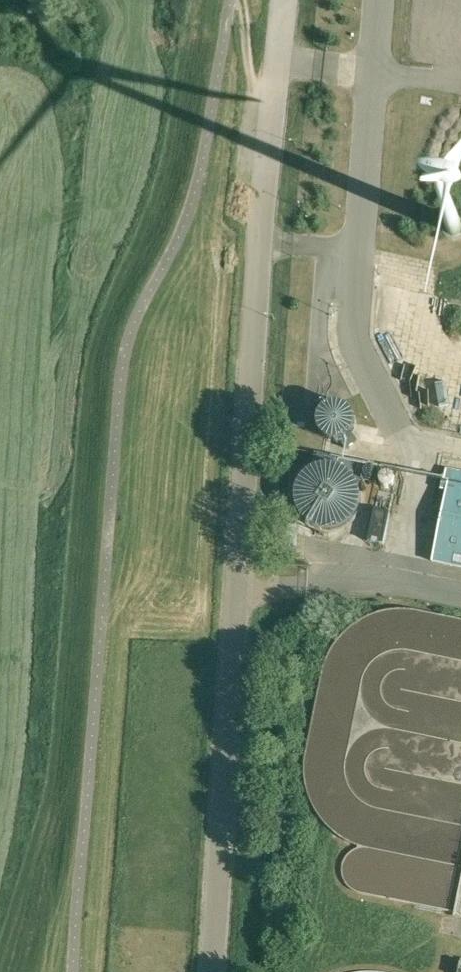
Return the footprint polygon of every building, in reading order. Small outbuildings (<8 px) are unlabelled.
[(460,222),(460,221),(459,221),(459,220),(458,220),(457,220),(457,219),(456,219),(455,219),(454,219),(453,219),(452,219),(451,219),(450,220),(449,220),(449,221),(448,221),(448,222),(447,222),(447,223),(446,224),(446,225),(446,226),(446,227),(446,228),(446,229),(446,230),(447,231),(447,232),(448,232),(448,233),(449,233),(449,234),(450,234),(450,235),(451,235),(452,235),(453,235),(454,235),(455,235),(456,235),(457,235),(458,234),(459,234),(459,233),(460,233),(460,232),(460,231),(460,223),(460,222)] [(382,452),(384,434),(342,429),(340,447),(382,452)] [(433,561),(460,566),(460,481),(449,478),(433,561)] [(335,531),(369,514),(352,481),(329,493),(324,482),(300,494),(318,529),(331,522),(335,531)] [(390,512),(375,509),(369,541),(383,543),(390,512)]
